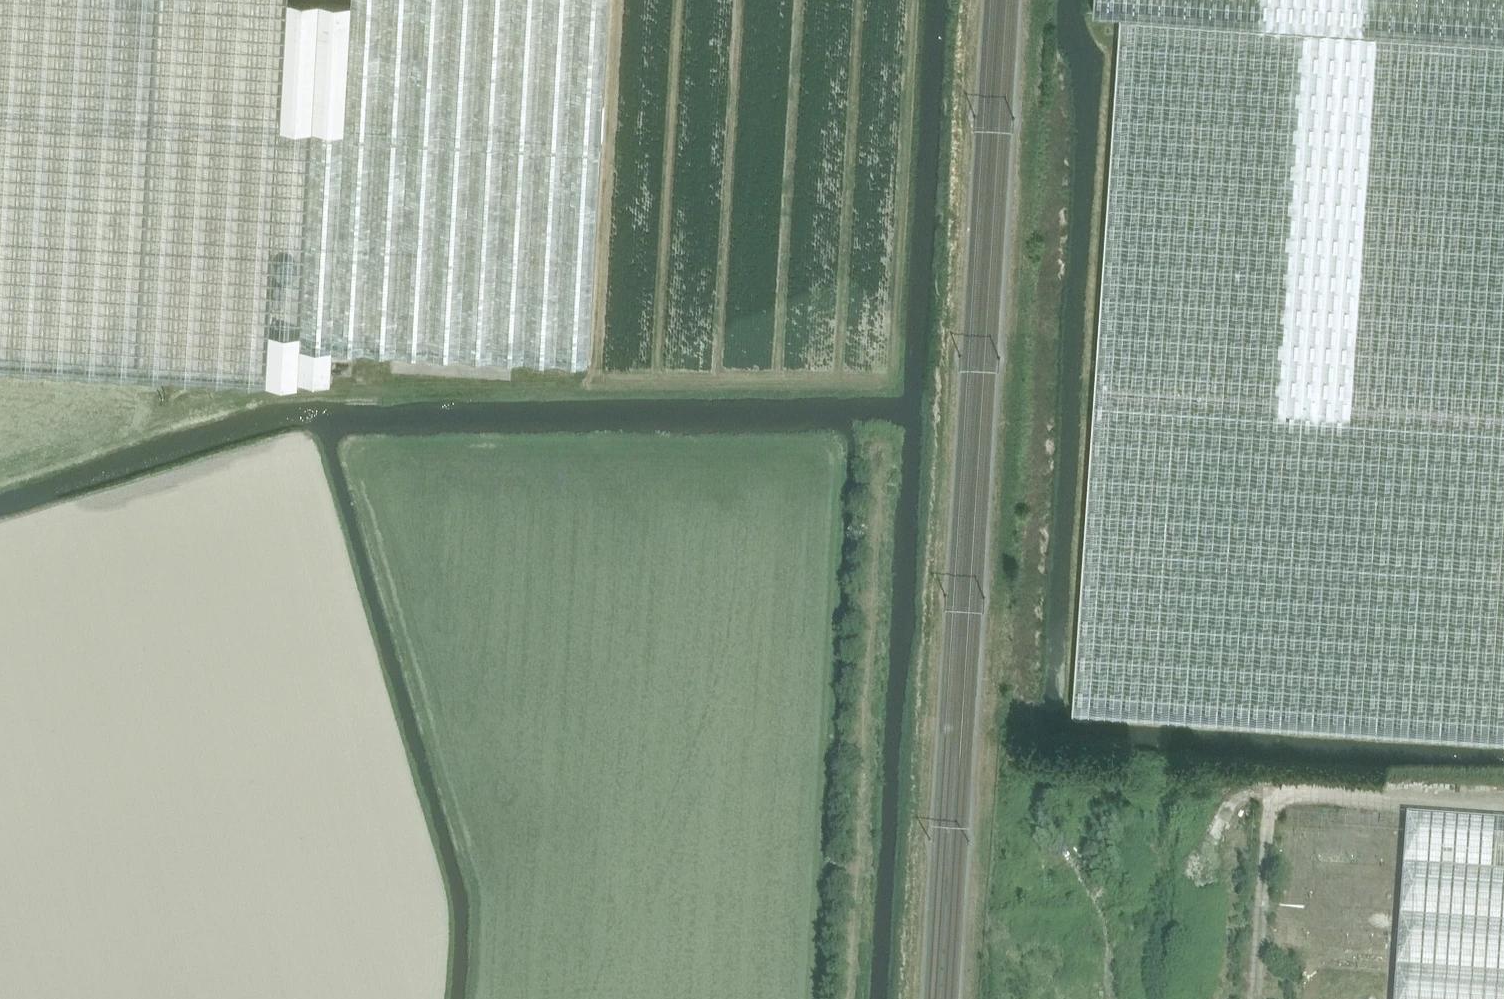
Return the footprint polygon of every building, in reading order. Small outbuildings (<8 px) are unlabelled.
[(162,380),(297,388),(297,382),(319,3),(287,1),(287,0),(0,0),(0,370),(162,380)] [(297,382),(329,385),(332,350),(589,366),(609,0),(350,0),(350,5),(332,4),(319,3),(297,382)] [(1093,13),(1120,15),(1503,41),(1503,0),(1094,0),(1093,13)] [(1072,714),(1503,744),(1503,41),(1120,15),(1072,714)] [(1401,814),(1388,998),(1503,998),(1503,821),(1401,814)]
